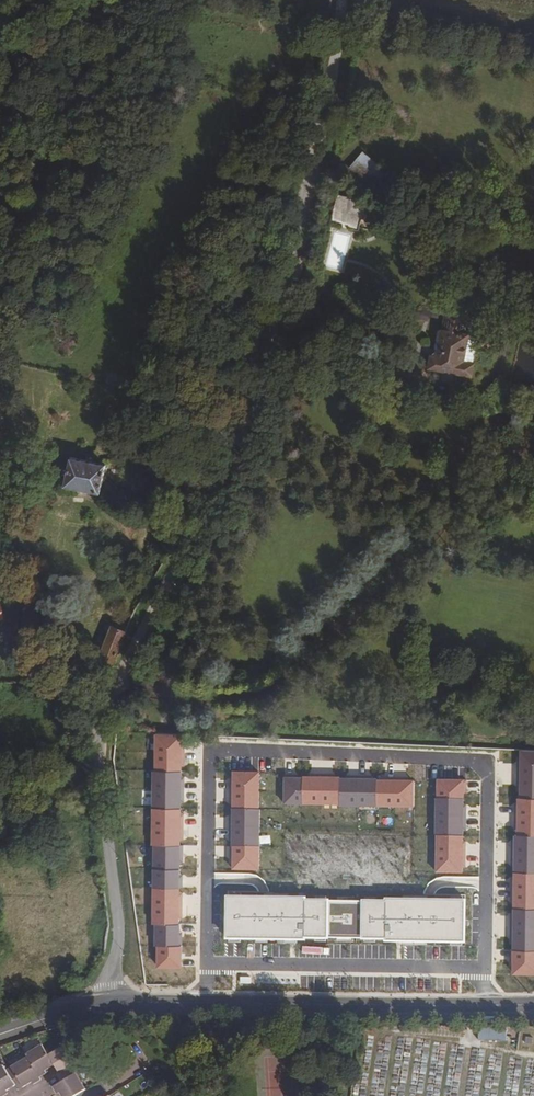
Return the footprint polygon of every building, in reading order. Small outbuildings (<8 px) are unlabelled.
[(355,162),(374,180),(383,171),(365,153),(355,162)] [(339,192),(337,199),(359,206),(361,197),(339,192)] [(337,199),(334,215),(356,219),(359,206),(337,199)] [(434,251),(433,254),(433,256),(435,259),(437,261),(439,261),(442,261),(445,260),(446,258),(447,256),(447,253),(446,250),(444,249),(443,248),(442,247),(439,247),(438,248),(436,249),(434,251)] [(430,350),(428,363),(444,366),(454,368),(471,372),(474,357),(465,356),(470,329),(440,323),(435,351),(430,350)] [(470,329),(465,356),(474,357),(478,331),(470,329)] [(444,366),(442,376),(451,378),(454,368),(444,366)] [(428,387),(425,399),(460,406),(463,394),(428,387)] [(105,464),(70,457),(64,486),(100,492),(105,464)] [(97,660),(112,666),(127,626),(114,621),(97,660)] [(9,633),(2,641),(10,647),(17,640),(9,633)] [(29,647),(17,640),(10,647),(25,654),(29,647)] [(35,677),(35,683),(64,682),(63,674),(53,675),(52,676),(35,677)] [(156,768),(182,770),(182,735),(155,734),(156,768)] [(519,796),(533,797),(533,751),(520,750),(519,796)] [(156,807),(181,808),(182,770),(156,768),(156,807)] [(259,772),(232,772),(232,808),(259,808),(259,772)] [(283,805),(303,805),(304,778),(284,778),(283,805)] [(341,779),(304,778),(303,805),(341,806),(341,779)] [(378,780),(341,779),(341,806),(377,807),(378,780)] [(438,779),(437,798),(466,798),(466,780),(438,779)] [(415,781),(378,780),(377,807),(414,808),(415,781)] [(519,796),(517,834),(533,834),(533,797),(519,796)] [(437,798),(437,835),(465,836),(466,798),(437,798)] [(156,844),(181,845),(181,808),(156,807),(156,844)] [(259,808),(232,808),(232,846),(259,846),(259,808)] [(517,834),(516,871),(533,872),(533,834),(517,834)] [(465,871),(465,836),(437,835),(436,871),(465,871)] [(181,845),(156,844),(156,886),(181,887),(181,845)] [(259,846),(232,846),(232,870),(259,870),(259,846)] [(516,871),(515,907),(533,908),(533,872),(516,871)] [(157,924),(181,924),(181,887),(156,886),(157,924)] [(226,897),(226,941),(465,944),(465,899),(430,899),(263,897),(226,897)] [(515,907),(513,950),(533,950),(533,908),(515,907)] [(157,945),(181,945),(181,924),(157,924),(157,945)] [(181,945),(157,945),(157,967),(180,968),(181,945)] [(513,950),(513,973),(533,974),(533,950),(513,950)] [(361,1025),(360,1033),(373,1034),(374,1026),(361,1025)] [(479,1029),(479,1041),(486,1041),(487,1029),(479,1029)] [(487,1029),(486,1041),(501,1041),(502,1029),(487,1029)] [(26,1057),(38,1075),(44,1070),(43,1069),(47,1067),(53,1063),(47,1055),(41,1044),(25,1055),(26,1057)] [(56,1074),(61,1081),(75,1072),(81,1069),(65,1044),(47,1055),(53,1063),(56,1068),(59,1072),(56,1074)] [(11,1067),(22,1084),(26,1082),(30,1079),(32,1082),(39,1077),(38,1075),(26,1057),(11,1067)] [(2,1095),(3,1095),(9,1092),(8,1090),(12,1087),(17,1084),(8,1069),(4,1064),(0,1066),(0,1093),(2,1095)] [(11,1067),(8,1069),(17,1084),(19,1087),(22,1084),(11,1067)] [(86,1088),(75,1072),(61,1081),(53,1086),(58,1094),(60,1092),(63,1095),(74,1095),(86,1088)]
